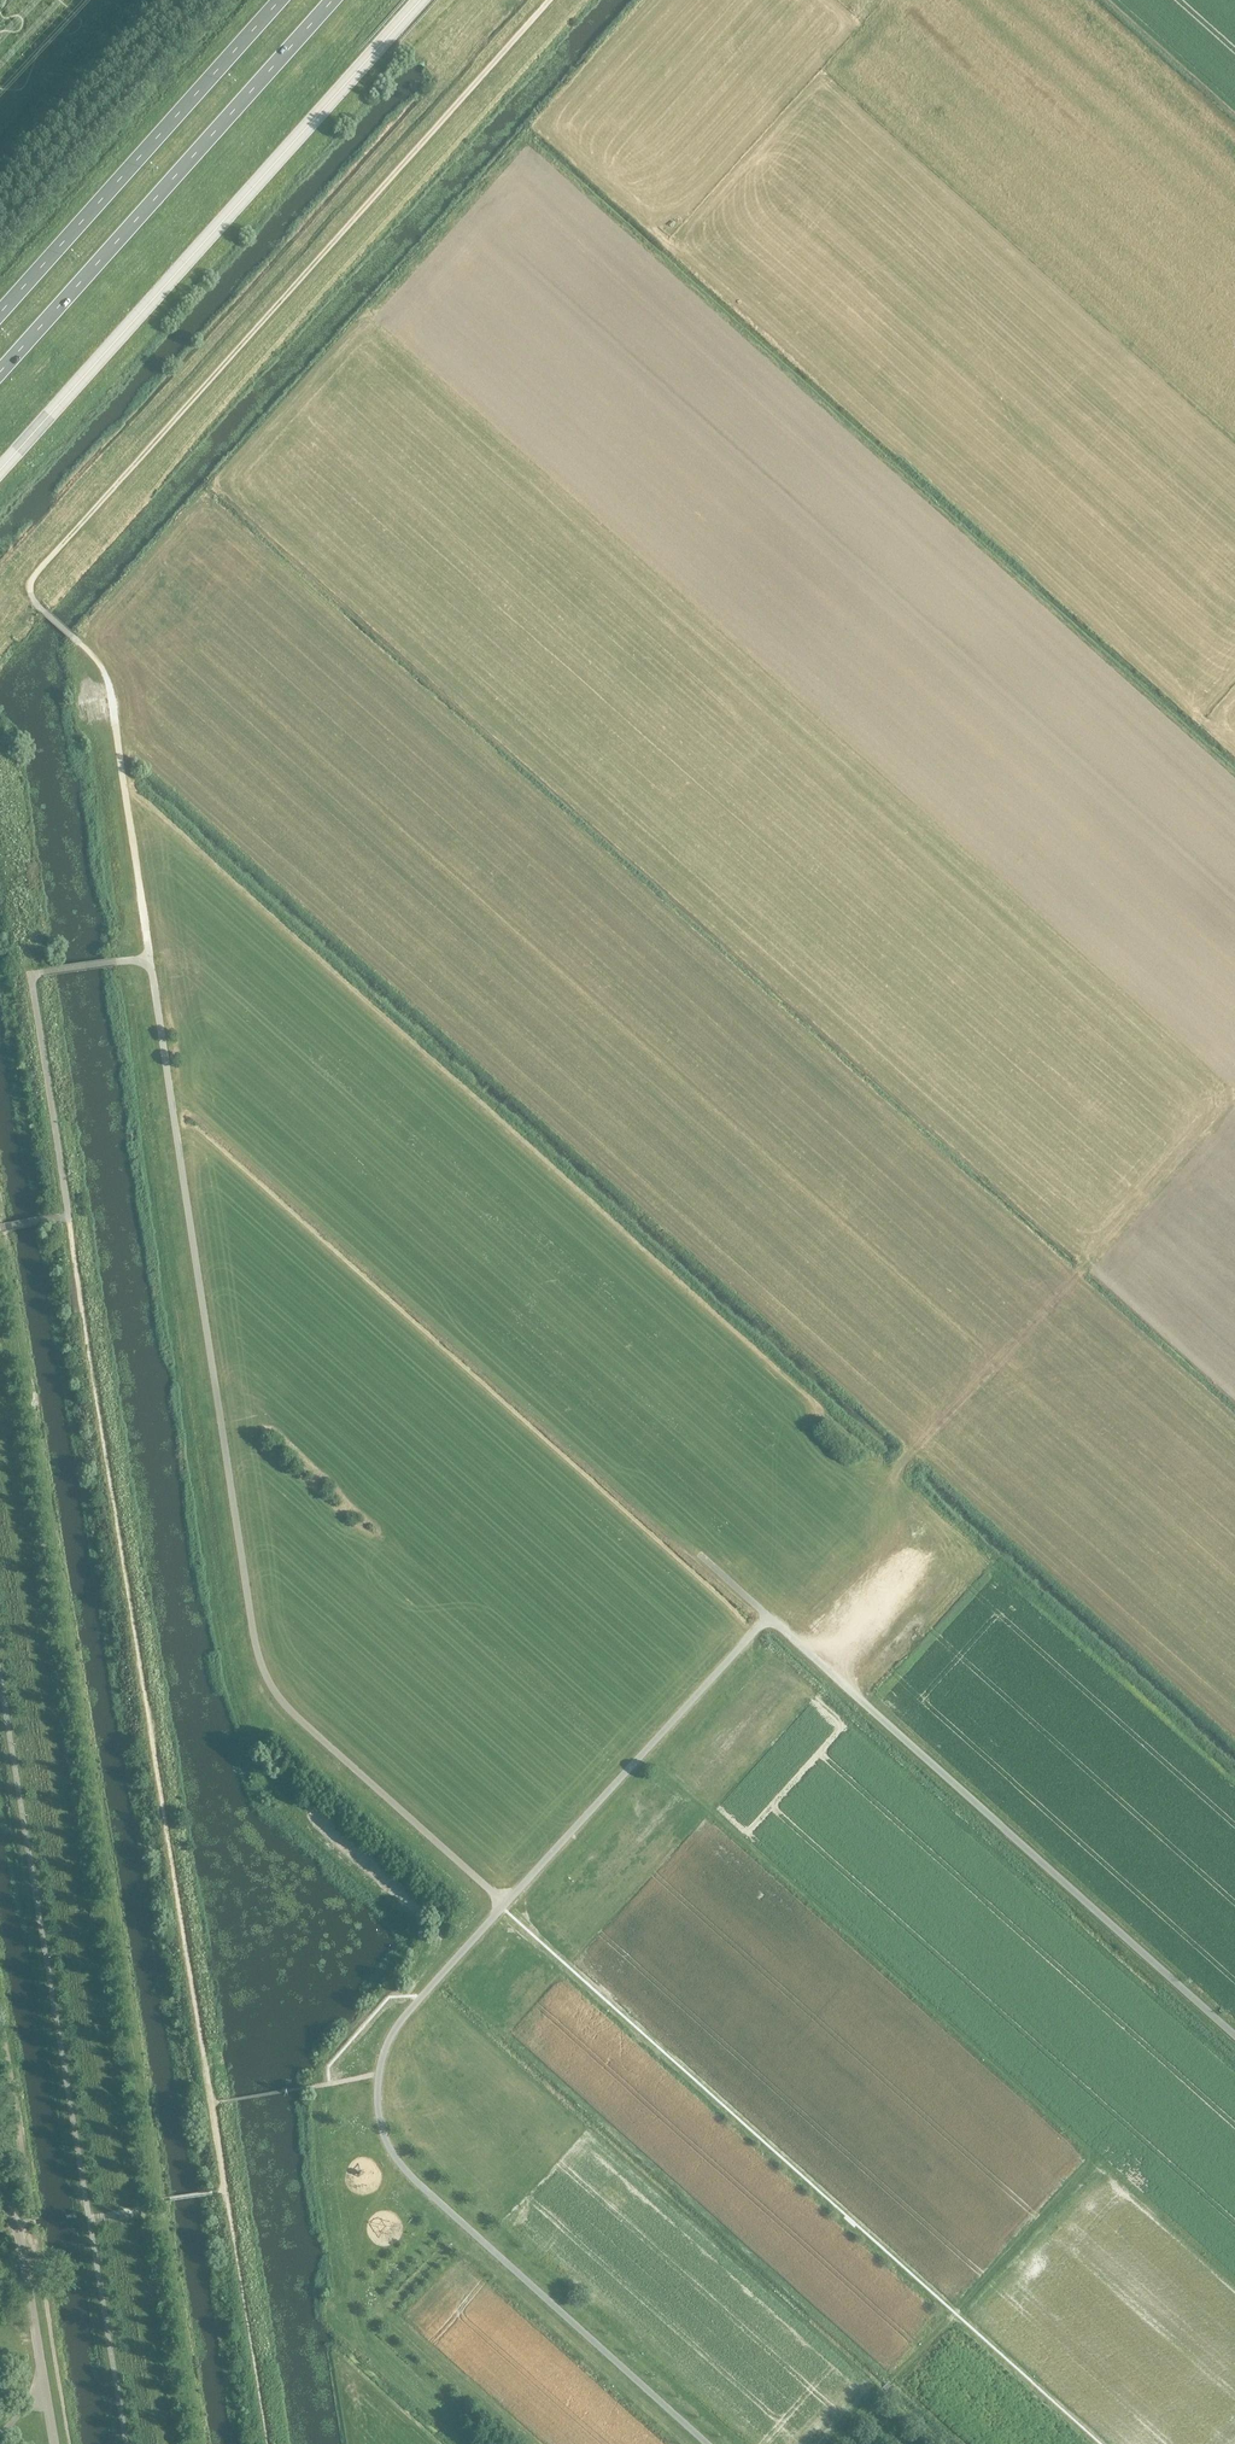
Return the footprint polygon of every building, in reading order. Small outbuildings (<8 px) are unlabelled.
[(60,562),(49,573),(61,585),(72,573),(60,562)] [(402,944),(392,954),(402,963),(411,953),(402,944)] [(370,1046),(360,1056),(376,1071),(385,1061),(370,1046)] [(394,1089),(405,1100),(412,1092),(401,1082),(394,1089)] [(433,1123),(440,1114),(428,1105),(421,1114),(433,1123)] [(214,1114),(225,1124),(233,1115),(222,1106),(214,1114)] [(480,1129),(470,1138),(477,1146),(487,1136),(480,1129)] [(456,1181),(466,1190),(473,1183),(463,1173),(456,1181)] [(453,1184),(446,1192),(457,1201),(464,1194),(453,1184)] [(307,1268),(325,1280),(332,1268),(315,1256),(307,1268)] [(983,1301),(999,1278),(994,1275),(978,1298),(983,1301)] [(794,1692),(804,1682),(799,1677),(789,1687),(794,1692)] [(781,1707),(790,1696),(785,1692),(776,1703),(781,1707)]
